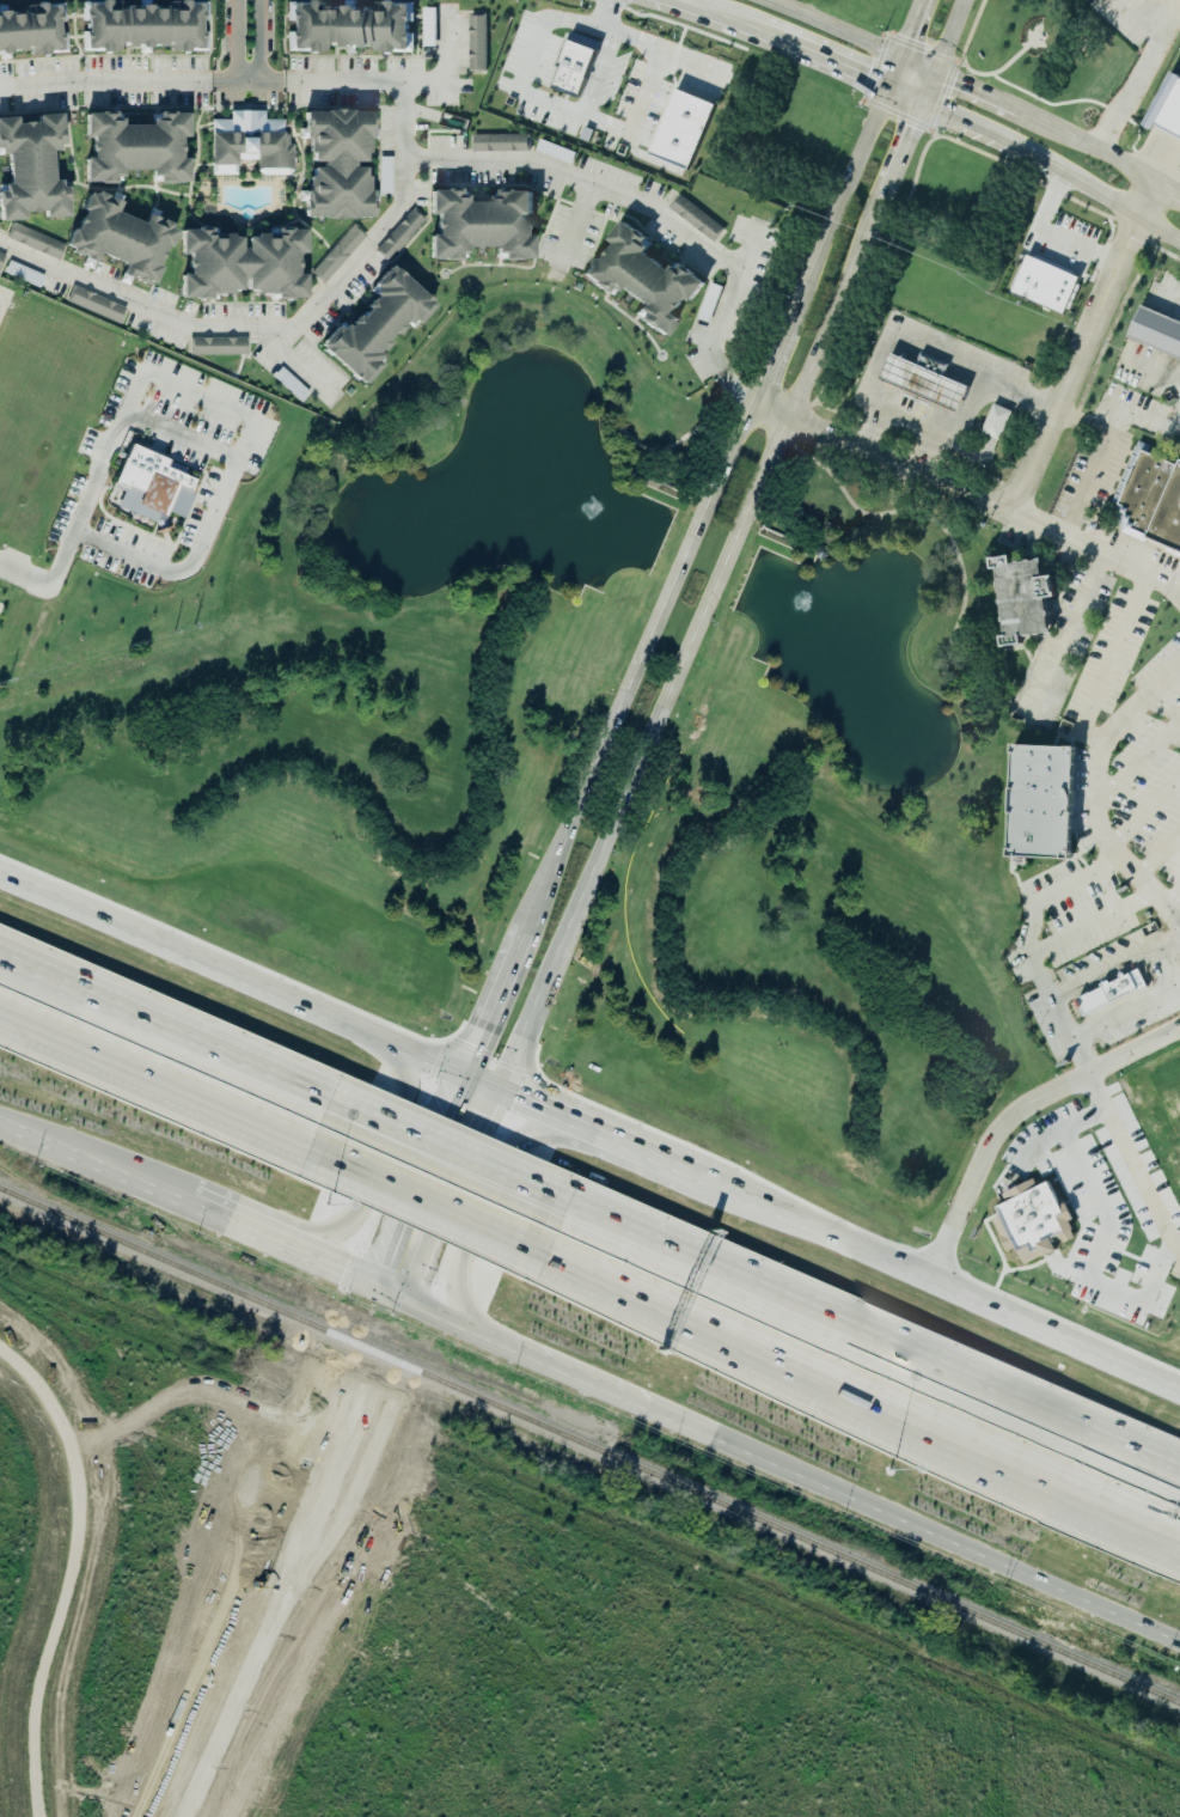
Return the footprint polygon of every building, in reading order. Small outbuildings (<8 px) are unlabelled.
[(81,1),(81,51),(208,50),(207,1),(81,1)] [(288,1),(288,50),(412,50),(412,1),(288,1)] [(67,51),(0,57),(0,7),(63,2),(67,51)] [(467,68),(484,69),(485,14),(469,14),(467,68)] [(551,87),(579,97),(594,50),(567,41),(551,87)] [(1172,74),(1148,127),(1157,131),(1159,127),(1179,137),(1179,78),(1172,74)] [(715,105),(675,89),(648,153),(687,170),(715,105)] [(212,118),(230,118),(230,110),(265,110),(264,118),(285,118),(285,133),(289,133),(289,145),(293,144),(293,170),(288,175),(262,175),(258,170),(257,159),(237,160),(237,175),(212,175),(212,118)] [(305,112),(305,219),(372,219),(372,112),(305,112)] [(86,114),(86,182),(188,182),(188,114),(86,114)] [(0,119),(0,222),(68,217),(60,115),(0,119)] [(473,134),(473,151),(530,151),(530,134),(473,134)] [(432,193),(533,193),(532,260),(432,260),(432,193)] [(153,285),(176,231),(88,194),(66,246),(153,285)] [(671,208),(715,242),(726,228),(681,194),(671,208)] [(378,251),(391,261),(426,219),(412,208),(378,251)] [(624,221),(705,283),(664,337),(583,275),(624,221)] [(61,261),(67,245),(16,223),(9,239),(61,261)] [(324,282),(367,237),(355,226),(312,272),(324,282)] [(305,231),(181,231),(181,299),(305,299),(305,231)] [(1081,278),(1028,255),(1013,292),(1065,315),(1081,278)] [(41,288),(46,276),(11,261),(5,274),(41,288)] [(391,268),(320,346),(363,385),(434,306),(391,268)] [(127,307),(75,288),(69,304),(121,323),(127,307)] [(1127,335),(1179,358),(1179,322),(1141,305),(1127,335)] [(878,379),(887,355),(965,389),(955,413),(878,379)] [(980,432),(993,403),(1013,411),(999,440),(980,432)] [(130,449),(201,480),(178,532),(106,501),(130,449)] [(1179,461),(1179,553),(1145,538),(1125,529),(1117,506),(1117,504),(1141,451),(1175,467),(1179,461)] [(1053,631),(1049,597),(1060,595),(1057,574),(1047,575),(1044,558),(1016,561),(1015,554),(997,556),(1006,634),(1004,634),(1005,649),(1024,646),(1023,635),(1053,631)] [(1011,855),(1073,857),(1075,813),(1077,746),(1015,744),(1011,855)] [(1076,1000),(1083,1016),(1136,989),(1137,992),(1147,987),(1137,969),(1125,975),(1124,972),(1119,975),(1120,977),(1109,983),(1108,980),(1100,984),(1101,987),(1076,1000)] [(1002,1194),(1007,1202),(996,1207),(1001,1214),(993,1218),(1001,1234),(999,1236),(1007,1252),(1015,1248),(1023,1264),(1043,1256),(1044,1257),(1058,1251),(1054,1243),(1060,1240),(1063,1243),(1075,1238),(1071,1230),(1072,1228),(1068,1220),(1072,1218),(1063,1200),(1058,1202),(1048,1182),(1038,1187),(1034,1178),(1002,1194)]
